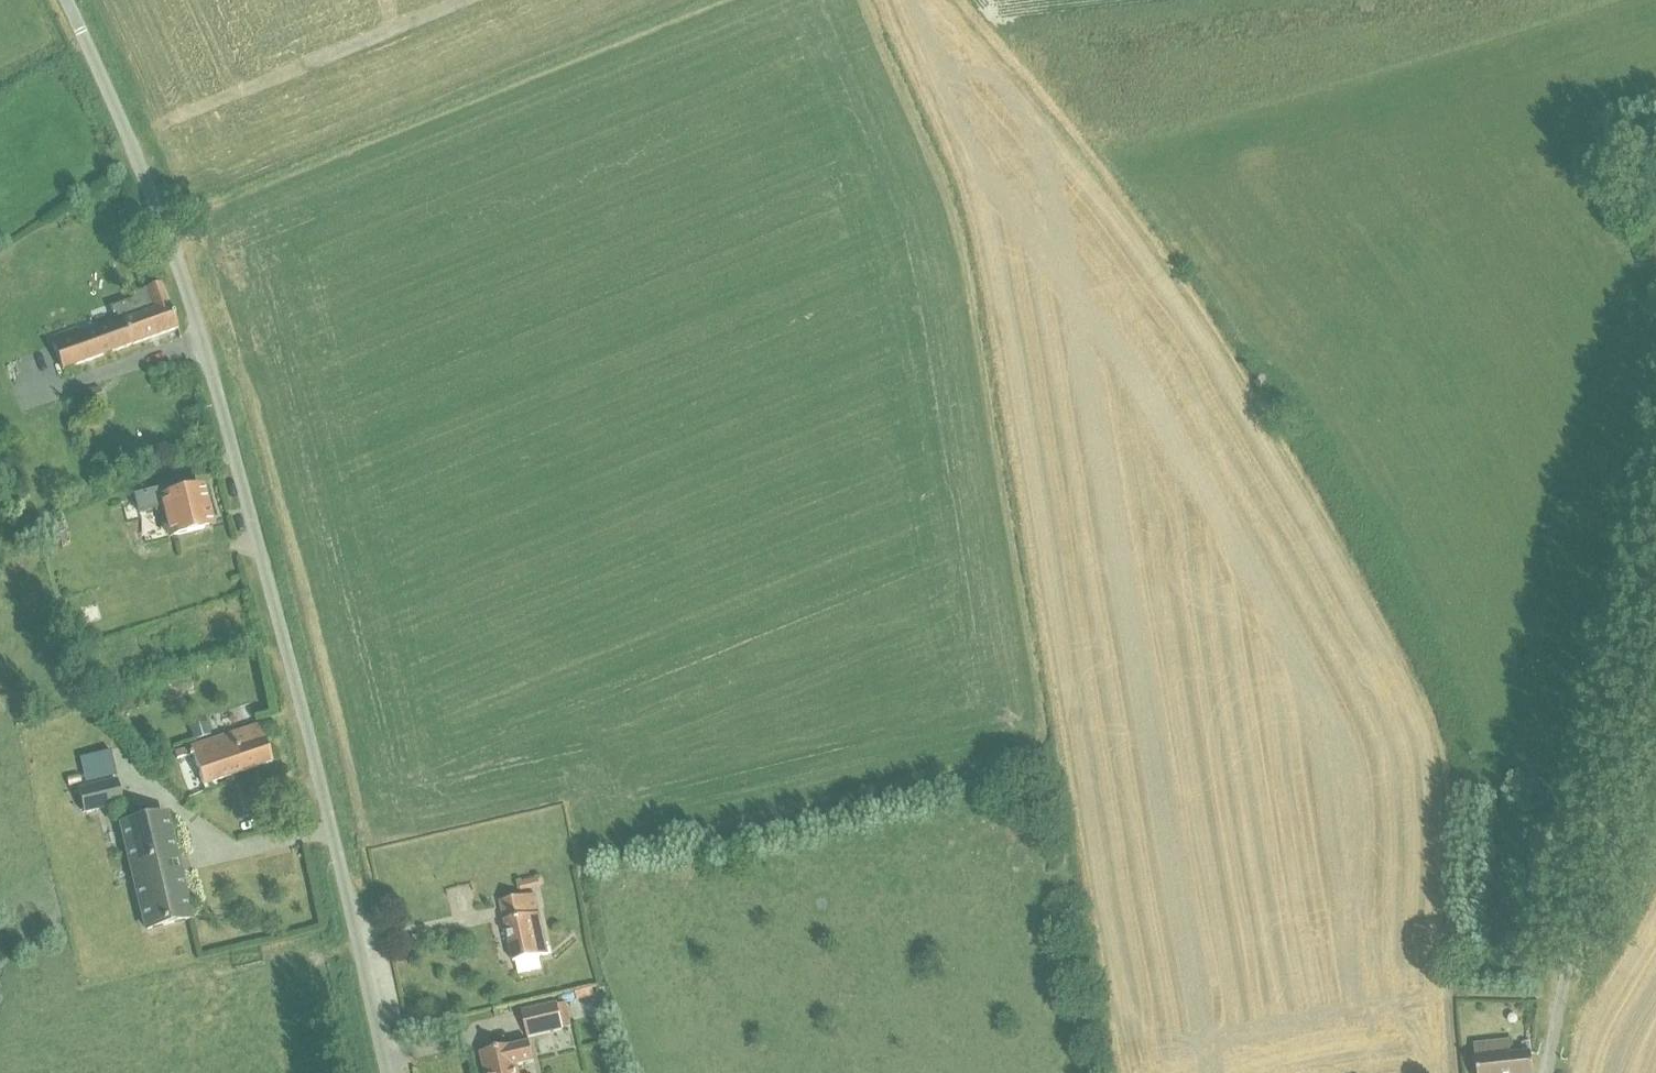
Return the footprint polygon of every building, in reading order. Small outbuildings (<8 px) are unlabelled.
[(177,329),(160,284),(130,295),(131,300),(109,308),(115,323),(79,336),(76,329),(49,339),(61,371),(177,329)] [(193,474),(213,469),(210,456),(190,462),(193,474)] [(179,480),(132,493),(138,515),(160,508),(168,537),(203,528),(198,510),(205,508),(199,486),(182,490),(179,480)] [(31,515),(19,520),(23,530),(35,525),(31,515)] [(181,688),(165,693),(167,699),(192,690),(189,678),(179,681),(181,688)] [(206,723),(189,728),(194,744),(210,738),(206,723)] [(191,754),(202,785),(270,762),(259,726),(189,748),(174,753),(176,758),(183,756),(183,757),(191,754)] [(109,751),(78,757),(84,782),(114,775),(109,751)] [(113,786),(74,795),(79,818),(118,809),(113,786)] [(146,929),(189,919),(164,814),(121,825),(146,929)] [(547,955),(545,941),(535,894),(500,902),(513,962),(547,955)] [(562,1030),(556,1004),(521,1012),(527,1038),(562,1030)] [(1531,1053),(1511,1056),(1509,1040),(1473,1044),(1477,1072),(1533,1072),(1531,1053)] [(484,1072),(519,1072),(517,1065),(533,1062),(529,1042),(513,1046),(513,1045),(480,1053),(484,1072)] [(1528,1042),(1519,1043),(1520,1053),(1529,1052),(1528,1042)]
